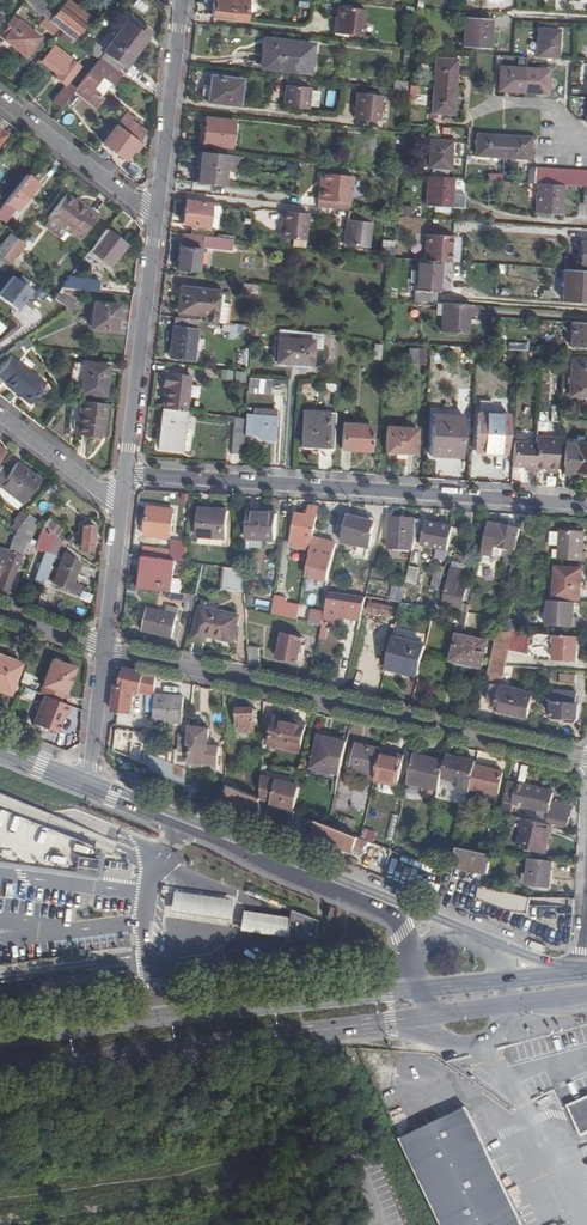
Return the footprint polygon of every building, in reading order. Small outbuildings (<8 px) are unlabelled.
[(23,3),(60,31),(63,32),(73,39),(86,23),(62,4),(56,12),(41,0),(25,0),(23,3)] [(86,23),(90,18),(67,0),(66,0),(62,4),(86,23)] [(212,16),(232,18),(234,7),(230,6),(231,0),(214,0),(212,16)] [(354,8),(343,6),(340,6),(339,17),(339,21),(336,21),(334,33),(336,33),(350,34),(363,36),(366,9),(354,8)] [(490,20),(466,18),(464,46),(489,48),(490,20)] [(40,38),(19,20),(5,39),(26,56),(40,38)] [(128,21),(104,52),(125,67),(152,32),(141,23),(137,28),(128,21)] [(538,30),(537,56),(558,57),(559,31),(538,30)] [(83,48),(79,45),(73,39),(63,32),(59,37),(68,45),(69,43),(80,52),(83,48)] [(101,46),(87,36),(79,45),(83,48),(94,56),(101,46)] [(310,74),(313,44),(265,38),(262,68),(310,74)] [(53,99),(62,106),(74,91),(76,88),(68,81),(79,66),(72,61),(73,60),(62,51),(58,55),(52,50),(43,61),(59,74),(57,77),(65,84),(53,99)] [(100,57),(121,72),(125,67),(104,52),(100,57)] [(114,85),(123,73),(121,72),(100,57),(98,59),(76,88),(74,91),(95,108),(103,98),(101,96),(91,88),(102,75),(111,83),(114,85)] [(455,60),(436,59),(432,112),(453,113),(455,60)] [(500,67),(499,90),(547,94),(548,70),(500,67)] [(101,96),(111,83),(102,75),(91,88),(101,96)] [(212,76),(211,86),(209,102),(239,107),(242,80),(212,76)] [(393,89),(408,90),(409,83),(394,81),(393,89)] [(310,87),(285,84),(282,105),(308,108),(310,87)] [(205,86),(203,101),(209,102),(211,86),(205,86)] [(378,121),(381,95),(356,92),(353,118),(378,121)] [(206,117),(204,143),(231,147),(234,121),(206,117)] [(135,151),(141,143),(117,124),(103,142),(124,159),(132,149),(135,151)] [(528,159),(530,138),(478,134),(477,155),(528,159)] [(431,140),(429,167),(449,169),(451,141),(431,140)] [(198,182),(224,185),(228,154),(202,151),(198,182)] [(130,165),(126,172),(138,180),(143,173),(130,165)] [(586,187),(586,171),(535,167),(535,183),(539,183),(562,185),(586,187)] [(317,207),(347,211),(352,175),(326,172),(324,186),(320,185),(317,207)] [(26,175),(0,209),(0,211),(8,217),(9,218),(36,183),(26,175)] [(453,177),(429,176),(427,205),(452,207),(453,177)] [(562,185),(539,183),(537,212),(560,214),(562,185)] [(46,219),(76,241),(97,214),(87,207),(85,209),(74,200),(66,194),(46,219)] [(85,209),(87,207),(76,198),(74,200),(85,209)] [(211,202),(187,199),(184,224),(208,227),(211,202)] [(398,205),(397,216),(410,217),(411,207),(398,205)] [(309,213),(283,210),(280,237),(306,239),(309,213)] [(367,248),(371,214),(347,211),(343,245),(367,248)] [(126,245),(106,229),(94,245),(98,247),(92,255),(105,264),(107,262),(110,265),(126,245)] [(17,238),(10,232),(0,245),(0,256),(3,258),(17,238)] [(203,236),(185,233),(183,247),(181,246),(178,269),(199,271),(203,236)] [(452,236),(426,234),(425,260),(441,261),(450,262),(452,236)] [(24,244),(17,238),(3,258),(10,263),(24,244)] [(236,249),(237,240),(223,238),(222,247),(236,249)] [(3,258),(0,256),(0,274),(1,275),(13,265),(10,263),(3,258)] [(417,260),(413,301),(435,302),(436,292),(438,292),(441,261),(425,260),(417,260)] [(586,302),(586,271),(564,269),(562,300),(586,302)] [(62,286),(83,289),(84,277),(70,275),(62,286)] [(12,276),(0,293),(0,297),(17,309),(31,290),(12,276)] [(259,294),(259,284),(244,283),(243,293),(259,294)] [(205,315),(204,320),(224,322),(226,304),(218,303),(219,291),(182,287),(179,312),(205,315)] [(70,310),(77,305),(58,291),(53,297),(70,310)] [(116,330),(118,304),(95,301),(92,328),(116,330)] [(468,333),(469,305),(443,303),(441,331),(468,333)] [(198,319),(174,317),(170,357),(193,360),(198,319)] [(572,322),(571,346),(586,347),(586,323),(572,322)] [(223,324),(222,331),(244,333),(245,326),(223,324)] [(313,332),(279,329),(276,361),(311,364),(313,332)] [(419,349),(408,349),(408,363),(427,364),(428,349),(419,348),(419,349)] [(239,349),(239,365),(248,365),(249,350),(239,349)] [(366,354),(357,354),(356,369),(365,370),(366,354)] [(33,401),(46,383),(12,358),(0,373),(0,376),(7,382),(5,384),(23,398),(25,396),(33,401)] [(569,396),(586,396),(586,362),(571,361),(569,396)] [(108,365),(84,363),(81,392),(105,395),(108,365)] [(248,377),(248,376),(249,372),(234,370),(233,380),(248,381),(248,377)] [(166,387),(164,408),(185,411),(190,376),(166,373),(164,387),(166,387)] [(264,378),(248,377),(248,381),(247,385),(264,386),(264,378)] [(31,404),(33,401),(25,396),(23,398),(31,404)] [(106,417),(108,403),(81,400),(77,434),(102,436),(104,417),(106,417)] [(185,411),(164,408),(159,448),(181,450),(185,411)] [(244,418),(243,434),(258,435),(258,438),(274,439),(276,409),(255,409),(255,415),(245,415),(244,418)] [(326,450),(334,451),(337,413),(304,411),(302,445),(326,446),(326,450)] [(482,452),(505,453),(508,415),(478,413),(475,443),(483,443),(482,452)] [(463,416),(445,415),(445,421),(433,420),(430,454),(445,455),(446,450),(460,450),(463,416)] [(233,453),(241,453),(243,434),(244,418),(236,417),(233,453)] [(343,424),(341,449),(369,451),(371,426),(343,424)] [(416,429),(388,427),(387,451),(414,452),(416,429)] [(547,472),(557,472),(559,443),(536,441),(536,445),(513,444),(512,466),(524,467),(524,470),(534,470),(534,467),(547,468),(547,472)] [(474,451),(482,452),(483,443),(475,443),(474,451)] [(576,470),(586,471),(586,445),(565,443),(563,473),(575,474),(576,470)] [(504,462),(505,453),(482,452),(481,460),(504,462)] [(17,462),(14,465),(29,476),(30,473),(17,462)] [(2,466),(0,468),(0,484),(2,481),(25,499),(40,480),(30,473),(29,476),(14,465),(9,471),(2,466)] [(150,507),(146,534),(171,536),(173,510),(163,508),(163,504),(158,504),(158,508),(150,507)] [(311,549),(319,507),(310,505),(308,515),(297,513),(291,545),(311,549)] [(227,539),(229,510),(198,508),(197,537),(227,539)] [(277,512),(249,511),(247,539),(276,540),(277,512)] [(27,514),(15,529),(8,550),(0,571),(0,593),(6,595),(22,552),(17,549),(22,537),(29,540),(36,520),(27,514)] [(372,521),(348,514),(342,542),(358,546),(359,544),(368,547),(371,533),(370,532),(372,521)] [(417,532),(420,519),(390,517),(389,536),(399,536),(399,531),(404,531),(412,532),(417,532)] [(450,544),(454,527),(426,520),(420,544),(437,548),(449,550),(450,544)] [(514,550),(519,528),(488,522),(482,549),(494,552),(496,546),(514,550)] [(36,579),(43,582),(45,577),(60,539),(42,525),(34,547),(46,552),(36,579)] [(83,526),(81,548),(91,549),(93,526),(83,526)] [(463,529),(454,527),(450,544),(458,546),(463,529)] [(557,558),(584,560),(585,550),(582,550),(582,531),(559,529),(559,531),(549,530),(548,546),(558,546),(557,558)] [(412,532),(404,531),(404,543),(412,543),(412,532)] [(336,543),(314,537),(310,555),(331,560),(336,543)] [(71,582),(81,555),(60,539),(45,577),(76,590),(77,585),(71,582)] [(185,561),(186,541),(172,540),(171,549),(170,559),(174,560),(185,561)] [(170,559),(171,549),(145,546),(144,556),(146,556),(170,559)] [(8,550),(0,547),(0,571),(8,550)] [(449,550),(437,548),(435,558),(446,560),(449,550)] [(504,563),(513,564),(515,555),(506,553),(504,563)] [(310,555),(306,575),(320,579),(319,587),(325,588),(331,560),(310,555)] [(170,559),(146,556),(142,589),(169,591),(170,591),(174,560),(170,559)] [(290,557),(280,556),(277,570),(287,572),(290,557)] [(430,587),(439,590),(444,567),(435,565),(430,587)] [(244,591),(242,569),(225,567),(223,588),(244,591)] [(407,582),(415,584),(418,569),(411,567),(407,582)] [(580,599),(582,568),(556,567),(555,598),(580,599)] [(452,568),(444,602),(461,606),(466,585),(457,583),(461,570),(452,568)] [(386,584),(384,596),(400,599),(403,587),(386,584)] [(361,611),(365,596),(330,590),(329,595),(327,605),(361,611)] [(182,610),(191,612),(195,594),(170,592),(170,591),(168,601),(183,602),(182,610)] [(299,619),(322,624),(327,605),(329,595),(324,593),(320,612),(315,611),(315,614),(301,611),(299,619)] [(298,618),(302,601),(275,595),(271,613),(298,618)] [(574,615),(575,602),(548,600),(547,623),(578,625),(578,615),(574,615)] [(369,602),(368,611),(391,616),(393,606),(369,602)] [(432,622),(435,607),(426,605),(422,620),(432,622)] [(142,630),(171,636),(175,615),(147,609),(142,630)] [(216,614),(200,610),(193,640),(205,643),(206,637),(233,643),(238,617),(217,612),(216,614)] [(514,631),(497,630),(494,641),(512,642),(514,631)] [(282,633),(277,658),(297,663),(303,638),(282,633)] [(576,661),(578,635),(534,633),(533,644),(554,645),(553,659),(576,661)] [(451,660),(481,667),(487,641),(457,634),(451,660)] [(393,638),(386,667),(419,675),(426,646),(393,638)] [(489,664),(506,665),(512,642),(494,641),(489,664)] [(248,646),(250,666),(261,668),(259,648),(248,646)] [(9,693),(20,663),(0,656),(0,690),(9,693)] [(75,665),(52,657),(39,692),(60,700),(63,692),(65,692),(68,683),(71,675),(75,665)] [(489,664),(485,682),(493,683),(488,702),(497,704),(495,712),(526,719),(533,692),(501,685),(506,665),(489,664)] [(155,695),(156,676),(124,668),(120,687),(114,686),(111,711),(130,714),(133,692),(152,695),(155,695)] [(578,675),(561,674),(560,681),(578,682),(578,675)] [(576,694),(553,692),(552,716),(562,717),(565,720),(574,721),(577,718),(578,704),(576,703),(576,694)] [(183,697),(155,695),(153,722),(182,723),(183,697)] [(263,731),(264,711),(254,708),(238,709),(238,729),(255,728),(255,731),(263,731)] [(306,724),(291,721),(291,724),(275,721),(270,746),(299,752),(306,724)] [(209,728),(190,726),(189,735),(187,754),(186,762),(217,766),(219,747),(208,746),(209,728)] [(187,754),(189,735),(179,734),(178,752),(187,754)] [(340,775),(347,742),(319,735),(312,769),(340,775)] [(381,752),(381,749),(357,744),(351,770),(375,775),(381,752)] [(151,755),(160,758),(160,748),(151,748),(151,755)] [(393,755),(381,752),(375,775),(374,780),(398,785),(404,762),(392,759),(393,755)] [(392,759),(404,762),(406,756),(394,753),(393,755),(392,759)] [(433,758),(414,754),(408,783),(439,790),(442,778),(444,765),(432,762),(433,758)] [(476,766),(477,762),(446,755),(445,761),(444,765),(442,778),(461,782),(460,791),(470,793),(471,788),(476,766)] [(504,772),(476,766),(471,788),(498,794),(504,772)] [(338,782),(340,775),(312,769),(310,775),(338,782)] [(294,808),(299,787),(266,778),(262,778),(261,798),(294,808)] [(258,797),(227,785),(227,801),(260,814),(261,798),(258,797)] [(515,788),(507,786),(501,813),(511,815),(517,789),(515,788)] [(521,806),(549,812),(553,791),(525,786),(521,806)] [(553,811),(569,815),(571,808),(554,804),(553,811)] [(553,825),(568,828),(571,815),(569,815),(553,811),(552,816),(547,814),(546,823),(553,825)] [(357,821),(341,816),(338,826),(353,832),(357,821)] [(550,837),(553,825),(546,823),(527,819),(523,832),(525,833),(521,847),(543,852),(547,836),(550,837)] [(366,842),(317,822),(311,835),(361,854),(366,842)] [(369,830),(368,841),(379,842),(380,831),(369,830)] [(453,867),(488,874),(492,854),(458,848),(453,867)] [(551,887),(554,861),(529,858),(526,884),(551,887)] [(526,913),(529,897),(486,887),(480,885),(477,897),(508,910),(526,913)] [(168,896),(165,917),(223,927),(227,906),(168,896)] [(288,918),(241,912),(238,932),(285,939),(288,918)] [(314,921),(289,912),(288,918),(285,939),(285,942),(311,939),(314,921)] [(94,971),(92,962),(92,956),(0,970),(0,984),(94,971)] [(568,1105),(581,1137),(586,1134),(586,1097),(568,1105)] [(460,1104),(395,1137),(434,1216),(438,1224),(519,1224),(460,1104)]
